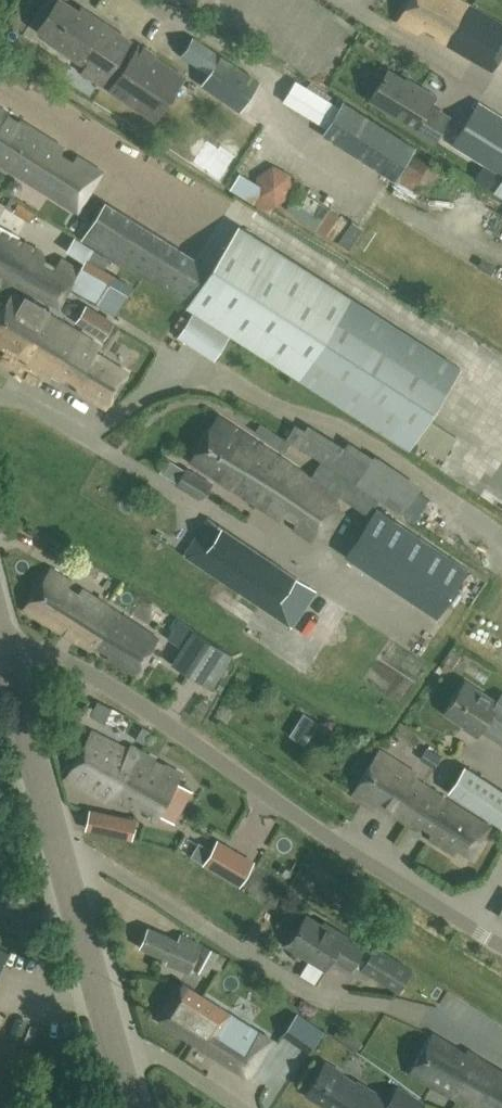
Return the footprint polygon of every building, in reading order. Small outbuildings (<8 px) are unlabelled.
[(134,43),(81,7),(79,11),(61,0),(58,0),(38,29),(51,38),(49,42),(92,71),(93,70),(109,81),(134,43)] [(461,0),(410,0),(398,21),(418,33),(424,27),(434,33),(434,37),(492,71),(501,54),(501,24),(476,9),(478,5),(475,3),(472,7),(461,0)] [(377,32),(383,18),(366,11),(360,26),(377,32)] [(184,76),(134,43),(109,81),(126,92),(122,98),(155,119),(184,76)] [(406,80),(388,70),(370,100),(387,110),(386,112),(434,141),(449,116),(431,106),(432,105),(436,97),(406,79),(406,80)] [(339,108),(294,80),(281,102),(326,128),(323,134),(397,181),(391,190),(408,201),(413,194),(420,182),(436,192),(446,173),(430,163),(411,152),(414,147),(343,102),(339,108)] [(185,107),(195,92),(184,85),(174,99),(185,107)] [(452,145),(501,176),(501,117),(479,102),(452,145)] [(59,154),(62,147),(0,108),(0,164),(77,212),(102,173),(79,158),(74,163),(59,154)] [(157,141),(178,158),(188,146),(166,129),(157,141)] [(222,130),(216,145),(235,153),(241,138),(222,130)] [(272,165),(254,175),(256,196),(276,206),(292,195),(291,175),(272,165)] [(15,197),(20,201),(27,199),(30,194),(29,188),(21,184),(17,186),(14,191),(15,197)] [(18,202),(10,197),(5,207),(13,211),(12,212),(29,223),(36,213),(18,202)] [(197,258),(105,201),(81,239),(187,306),(211,267),(197,258)] [(211,267),(187,306),(300,377),(409,448),(461,367),(351,297),(238,226),(222,251),(211,267)] [(1,284),(12,280),(59,306),(69,287),(79,268),(62,258),(57,265),(45,259),(44,253),(19,240),(19,239),(0,228),(0,284),(1,284)] [(0,315),(0,347),(14,356),(16,353),(28,361),(27,363),(52,376),(79,333),(57,319),(60,315),(24,294),(22,298),(12,292),(0,315)] [(103,337),(112,320),(86,303),(75,320),(87,328),(103,337)] [(178,336),(215,360),(230,336),(193,312),(178,336)] [(79,333),(52,376),(52,377),(63,383),(68,381),(79,387),(78,391),(107,410),(111,401),(130,370),(99,351),(100,346),(79,333)] [(326,539),(344,512),(337,507),(334,492),(218,417),(191,462),(279,520),(284,515),(294,522),(292,528),(312,541),(316,534),(326,539)] [(304,429),(295,424),(287,437),(401,512),(419,486),(374,455),(373,457),(349,442),(345,447),(308,425),(304,429)] [(493,498),(501,481),(501,445),(488,471),(477,465),(467,484),(493,498)] [(202,499),(211,484),(185,468),(176,483),(202,499)] [(377,507),(345,556),(436,617),(468,568),(377,507)] [(291,628),(316,591),(208,517),(183,553),(291,628)] [(78,592),(69,586),(72,581),(52,568),(25,609),(135,674),(159,636),(152,630),(83,588),(78,592)] [(222,595),(216,602),(233,614),(238,607),(222,595)] [(192,629),(172,663),(211,688),(232,655),(192,629)] [(497,701),(465,680),(444,712),(471,730),(470,732),(476,735),(480,730),(501,744),(501,693),(497,701)] [(86,721),(99,728),(107,711),(95,705),(86,721)] [(106,718),(99,729),(123,744),(130,733),(106,718)] [(143,744),(149,734),(151,730),(143,726),(135,739),(143,744)] [(96,789),(113,798),(139,751),(130,746),(128,750),(91,731),(67,778),(94,792),(96,789)] [(181,772),(139,751),(113,798),(136,810),(141,804),(153,811),(151,818),(155,820),(159,812),(175,821),(192,788),(177,780),(181,772)] [(407,823),(428,787),(415,778),(416,774),(381,751),(352,794),(376,810),(379,805),(407,823)] [(483,780),(484,779),(463,765),(447,789),(468,803),(468,804),(501,826),(501,791),(483,780)] [(428,787),(407,823),(417,830),(422,826),(432,832),(430,838),(455,855),(478,821),(443,799),(428,787)] [(127,834),(132,815),(111,811),(106,831),(127,834)] [(217,840),(203,864),(228,878),(240,885),(253,861),(242,854),(217,840)] [(284,941),(310,958),(309,960),(323,969),(330,957),(349,969),(364,946),(329,924),(327,926),(306,913),(295,931),(291,929),(284,941)] [(178,939),(149,927),(140,947),(167,958),(165,963),(188,973),(190,968),(206,975),(212,966),(218,970),(226,956),(201,942),(202,942),(180,933),(178,939)] [(398,992),(412,969),(375,946),(361,969),(398,992)] [(8,952),(0,947),(0,966),(8,952)] [(248,1076),(271,1038),(183,984),(160,1022),(248,1076)] [(433,1034),(410,1073),(473,1107),(501,1107),(501,1071),(467,1050),(465,1052),(433,1034)] [(325,1063),(307,1093),(325,1104),(327,1101),(337,1107),(378,1107),(384,1099),(325,1063)] [(386,1106),(389,1107),(418,1107),(422,1102),(397,1087),(386,1106)]
